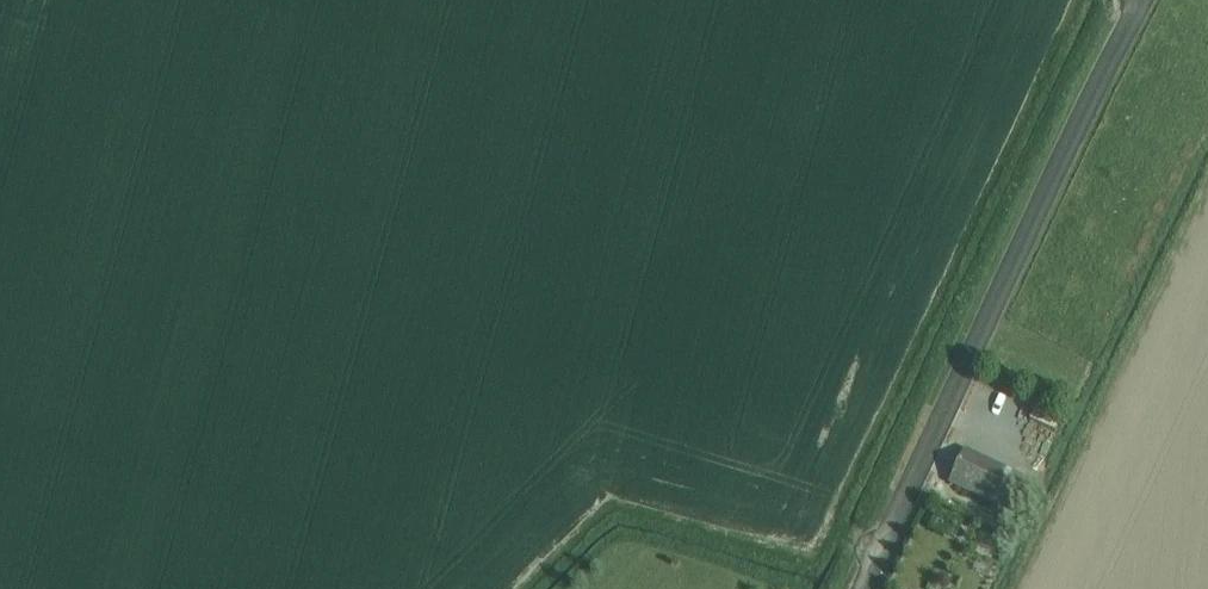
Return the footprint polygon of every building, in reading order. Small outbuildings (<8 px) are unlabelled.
[(948,486),(991,506),(1009,470),(965,450),(948,486)]
